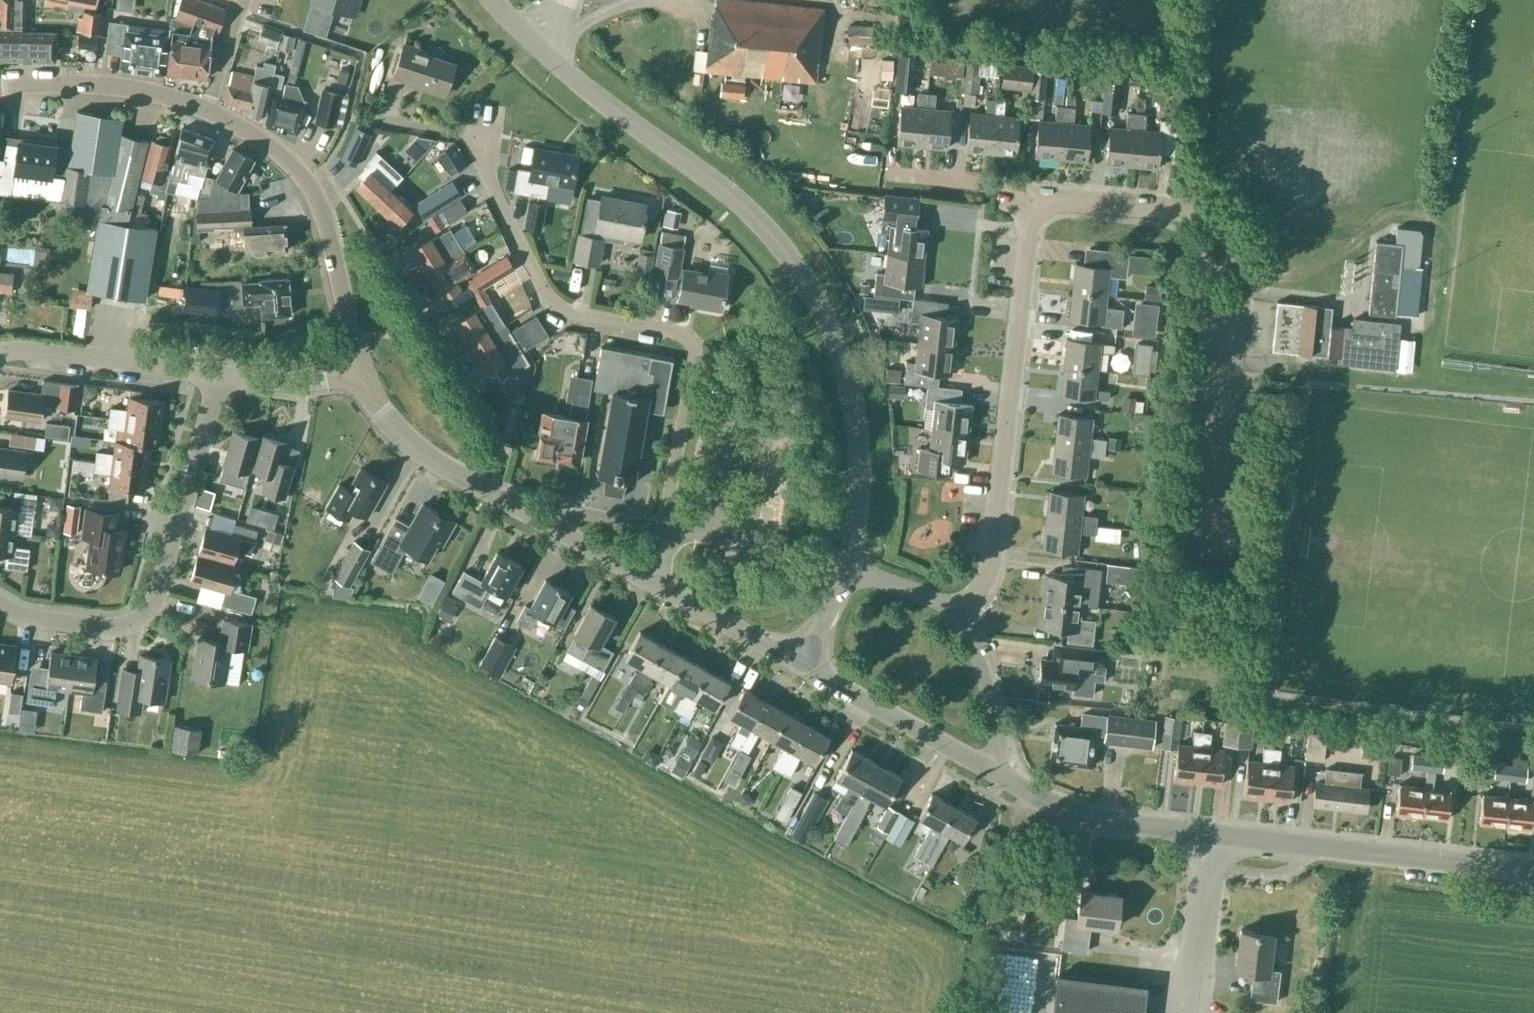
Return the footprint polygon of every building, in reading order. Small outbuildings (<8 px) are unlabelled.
[(26,0),(0,0),(0,31),(25,32),(26,0)] [(95,0),(44,0),(43,6),(67,10),(69,2),(94,7),(95,0)] [(125,14),(129,0),(119,0),(116,11),(125,14)] [(199,0),(181,0),(175,18),(172,17),(170,27),(172,30),(167,73),(205,78),(211,34),(212,31),(217,32),(224,9),(199,0)] [(304,24),(324,30),(331,8),(354,15),(359,0),(312,0),(304,24)] [(707,51),(705,70),(816,82),(824,8),(748,0),(715,0),(713,15),(711,15),(707,51)] [(101,13),(82,11),(82,17),(77,16),(75,31),(99,34),(101,13)] [(121,67),(167,73),(172,30),(149,26),(109,21),(105,53),(122,55),(121,67)] [(281,32),(262,25),(256,40),(275,47),(281,32)] [(25,32),(0,31),(0,58),(54,60),(55,32),(25,32)] [(426,51),(403,43),(394,74),(419,82),(417,86),(444,94),(454,64),(425,54),(426,51)] [(874,70),(877,57),(838,51),(834,73),(849,76),(844,106),(834,104),(833,112),(858,116),(860,104),(881,108),(887,72),(874,70)] [(914,53),(897,51),(894,90),(911,91),(914,53)] [(272,78),(274,72),(276,64),(264,61),(263,66),(256,65),(254,76),(231,71),(224,102),(247,107),(253,80),(265,83),(266,77),(272,78)] [(1032,65),(1002,62),(1000,87),(1030,90),(1032,65)] [(981,65),(965,63),(963,92),(978,93),(981,65)] [(1047,70),(1034,69),(1031,98),(1045,99),(1047,70)] [(253,80),(247,107),(246,109),(248,113),(260,116),(264,113),(271,85),(280,87),(283,75),(274,72),(272,78),(266,77),(265,83),(253,80)] [(743,97),(744,85),(720,82),(719,94),(743,97)] [(281,98),(271,96),(265,125),(297,132),(305,99),(303,98),(298,86),(285,83),(281,98)] [(341,93),(321,88),(314,122),(334,127),(341,93)] [(897,143),(921,146),(926,93),(917,92),(916,107),(900,105),(897,143)] [(935,93),(926,93),(921,146),(946,148),(949,110),(934,108),(935,93)] [(966,150),(990,152),(995,99),(986,98),(985,113),(969,111),(966,150)] [(1004,100),(995,99),(990,152),(1015,154),(1018,116),(1003,115),(1004,100)] [(1034,156),(1060,159),(1065,106),(1056,105),(1054,120),(1038,119),(1034,156)] [(1075,107),(1065,106),(1060,159),(1086,161),(1089,124),(1073,122),(1075,107)] [(144,298),(154,227),(125,223),(147,140),(121,133),(122,118),(77,111),(68,166),(65,166),(61,199),(70,200),(67,220),(96,225),(86,289),(144,298)] [(1105,163),(1131,166),(1136,112),(1127,111),(1125,127),(1109,126),(1105,163)] [(1136,112),(1131,166),(1157,168),(1158,152),(1173,154),(1176,121),(1160,120),(1159,130),(1144,129),(1145,113),(1136,112)] [(370,133),(356,126),(340,159),(355,166),(370,133)] [(201,176),(196,195),(196,196),(208,196),(212,177),(203,175),(207,164),(210,165),(216,143),(214,139),(181,127),(171,168),(166,190),(167,191),(175,193),(178,180),(187,182),(190,173),(201,176)] [(166,190),(171,168),(166,167),(171,146),(168,145),(169,140),(167,136),(160,134),(156,137),(155,141),(152,140),(141,177),(152,180),(149,191),(157,193),(156,196),(165,199),(167,191),(166,190)] [(11,185),(12,179),(50,184),(56,145),(18,140),(19,137),(6,135),(3,160),(0,159),(0,184),(11,185)] [(397,150),(382,136),(373,146),(389,160),(397,150)] [(572,186),(577,155),(534,147),(530,171),(517,168),(513,191),(545,197),(547,182),(572,186)] [(212,177),(208,196),(229,196),(229,191),(231,188),(237,191),(253,159),(232,148),(215,179),(212,177)] [(402,177),(375,152),(366,162),(368,163),(358,173),(363,177),(355,185),(376,205),(390,190),(402,177)] [(450,174),(464,165),(459,157),(445,166),(450,174)] [(451,179),(414,202),(423,218),(461,195),(451,179)] [(411,209),(390,190),(376,205),(397,224),(411,209)] [(887,253),(924,257),(927,228),(912,227),(915,197),(884,193),(880,231),(890,232),(887,253)] [(601,196),(600,200),(587,197),(580,234),(579,234),(575,260),(597,264),(603,231),(640,238),(644,219),(641,218),(644,204),(601,196)] [(675,197),(670,215),(686,219),(690,201),(675,197)] [(448,222),(467,211),(460,200),(442,211),(448,222)] [(540,204),(528,202),(524,225),(536,227),(540,204)] [(266,251),(286,250),(285,224),(250,226),(249,210),(193,213),(189,242),(199,242),(198,230),(227,228),(228,247),(245,246),(245,252),(251,252),(255,256),(263,256),(266,251)] [(436,212),(426,218),(434,231),(443,225),(436,212)] [(509,223),(475,238),(483,258),(518,243),(509,223)] [(1394,312),(1416,314),(1421,267),(1413,267),(1418,264),(1421,233),(1417,229),(1396,227),(1394,243),(1376,241),(1369,312),(1394,315),(1394,312)] [(463,250),(449,228),(431,239),(430,237),(412,248),(427,273),(445,262),(444,262),(463,250)] [(721,309),(727,273),(709,270),(708,274),(679,268),(682,248),(685,235),(661,231),(659,244),(654,272),(682,276),(678,299),(699,302),(699,305),(721,309)] [(1134,245),(1133,263),(1161,263),(1162,246),(1134,245)] [(1074,263),(1071,291),(1106,295),(1108,276),(1122,277),(1123,270),(1127,270),(1129,252),(1089,247),(1087,264),(1074,263)] [(464,251),(445,262),(427,273),(441,297),(459,286),(456,281),(475,270),(464,251)] [(654,254),(638,252),(634,278),(649,281),(654,254)] [(920,286),(924,257),(887,253),(885,273),(876,272),(873,294),(897,297),(898,283),(920,286)] [(505,256),(475,274),(476,276),(482,285),(483,288),(513,270),(505,256)] [(464,281),(472,294),(483,288),(481,286),(482,285),(476,276),(475,274),(464,281)] [(260,303),(261,316),(290,314),(287,277),(259,280),(259,282),(241,283),(242,304),(260,303)] [(81,304),(82,286),(63,285),(63,303),(81,304)] [(218,289),(187,285),(184,309),(215,313),(218,289)] [(484,290),(483,288),(472,294),(481,308),(491,301),(484,290)] [(1104,313),(1106,295),(1071,291),(1068,318),(1103,322),(1117,323),(1118,315),(1104,313)] [(920,321),(918,341),(954,345),(957,317),(935,314),(937,301),(913,298),(910,320),(920,321)] [(1134,300),(1132,316),(1155,318),(1157,302),(1134,300)] [(1288,352),(1389,362),(1393,322),(1353,318),(1352,327),(1325,324),(1327,307),(1305,304),(1305,308),(1275,306),(1270,350),(1288,352)] [(456,321),(471,345),(489,334),(474,310),(456,321)] [(535,314),(524,321),(537,342),(548,335),(535,314)] [(528,363),(505,325),(471,345),(486,370),(492,366),(500,379),(528,363)] [(1066,338),(1063,366),(1097,370),(1100,351),(1114,353),(1115,345),(1101,343),(1066,338)] [(673,354),(601,341),(593,388),(612,392),(597,474),(604,475),(603,493),(622,497),(626,479),(633,481),(648,398),(665,401),(673,354)] [(950,374),(954,345),(918,341),(915,362),(906,361),(903,382),(927,385),(928,385),(929,372),(950,374)] [(1095,389),(1097,370),(1063,366),(1059,394),(1094,398),(1108,399),(1109,391),(1095,389)] [(584,419),(591,379),(576,376),(573,391),(567,390),(565,400),(571,401),(569,416),(543,411),(535,452),(539,453),(538,457),(552,460),(553,455),(564,457),(565,462),(572,463),(575,459),(577,460),(585,419),(584,419)] [(41,394),(8,389),(4,415),(40,420),(42,404),(74,409),(78,384),(43,380),(41,394)] [(903,386),(889,385),(888,396),(901,397),(903,386)] [(934,407),(932,428),(968,432),(971,404),(949,401),(951,388),(928,385),(927,385),(925,406),(934,407)] [(110,407),(109,417),(160,424),(164,400),(129,396),(127,409),(110,407)] [(1058,414),(1054,442),(1105,448),(1106,439),(1090,437),(1092,418),(1058,414)] [(123,442),(150,445),(158,446),(160,424),(109,417),(107,427),(124,429),(123,442)] [(965,461),(968,432),(932,428),(929,448),(920,447),(917,469),(941,472),(943,458),(965,461)] [(3,431),(2,442),(21,442),(21,431),(3,431)] [(28,431),(27,447),(38,447),(38,431),(28,431)] [(220,480),(244,487),(248,472),(258,437),(233,431),(220,480)] [(287,442),(262,435),(252,470),(264,473),(259,492),(285,499),(294,465),(282,461),(287,442)] [(59,454),(61,440),(49,438),(47,453),(59,454)] [(96,451),(95,462),(147,469),(150,445),(123,442),(115,441),(113,453),(96,451)] [(1103,457),(1105,448),(1054,442),(1051,471),(1085,475),(1087,455),(1103,457)] [(25,450),(0,447),(0,474),(22,477),(25,450)] [(147,469),(95,462),(72,459),(70,474),(93,477),(93,471),(110,473),(109,487),(108,499),(128,502),(129,489),(144,491),(147,469)] [(348,520),(355,510),(367,516),(386,482),(360,468),(348,488),(338,482),(325,507),(348,520)] [(1049,491),(1045,519),(1095,525),(1097,516),(1081,514),(1083,494),(1049,491)] [(31,533),(36,498),(13,495),(12,507),(0,506),(0,529),(31,533)] [(422,503),(410,525),(395,517),(380,543),(396,552),(400,544),(426,559),(436,542),(441,545),(454,521),(422,503)] [(88,567),(117,571),(123,530),(114,529),(116,513),(87,509),(83,536),(92,537),(88,567)] [(1045,519),(1042,548),(1076,552),(1078,532),(1094,534),(1095,525),(1045,519)] [(251,553),(257,530),(234,524),(231,534),(204,527),(197,554),(233,564),(237,549),(251,553)] [(15,532),(0,530),(0,553),(6,554),(4,566),(26,569),(29,548),(13,546),(15,532)] [(349,585),(369,549),(353,541),(333,576),(349,585)] [(452,591),(479,606),(490,586),(505,594),(521,565),(497,552),(481,580),(463,570),(452,591)] [(233,564),(197,554),(189,582),(224,592),(220,605),(251,614),(256,597),(230,589),(237,565),(233,564)] [(1113,574),(1131,576),(1133,558),(1115,555),(1113,574)] [(1045,574),(1042,600),(1080,604),(1081,590),(1097,592),(1100,569),(1076,566),(1074,578),(1045,574)] [(555,621),(569,592),(545,579),(530,608),(525,605),(517,622),(532,629),(540,613),(555,621)] [(455,601),(446,596),(435,614),(444,619),(455,601)] [(1078,618),(1080,604),(1042,600),(1039,626),(1068,629),(1067,641),(1091,644),(1094,620),(1078,618)] [(565,649),(602,670),(612,651),(598,643),(613,617),(590,604),(565,649)] [(247,650),(250,629),(222,625),(219,641),(198,637),(192,677),(224,682),(229,647),(247,650)] [(628,684),(636,688),(661,643),(639,631),(624,657),(641,666),(637,673),(635,671),(628,684)] [(516,647),(494,634),(477,666),(499,678),(516,647)] [(653,673),(669,682),(684,656),(661,643),(636,688),(645,693),(652,681),(649,680),(653,673)] [(0,644),(0,680),(11,681),(16,646),(0,644)] [(1040,658),(1037,683),(1073,687),(1072,693),(1093,695),(1094,680),(1103,681),(1107,650),(1054,644),(1052,659),(1040,658)] [(56,688),(69,690),(74,655),(50,651),(47,674),(30,671),(26,701),(53,705),(56,688)] [(164,701),(170,659),(140,654),(136,681),(121,678),(116,708),(133,711),(135,696),(164,701)] [(97,658),(74,655),(69,690),(82,691),(80,708),(101,712),(105,690),(92,688),(97,658)] [(706,668),(684,656),(669,682),(685,691),(681,697),(679,696),(672,708),(681,713),(706,668)] [(728,680),(706,668),(681,713),(689,718),(696,705),(693,704),(697,697),(713,707),(728,680)] [(19,718),(23,691),(7,688),(3,716),(19,718)] [(731,743),(738,748),(764,700),(743,689),(729,714),(743,722),(731,743)] [(758,731),(771,738),(785,712),(764,700),(738,748),(746,752),(758,731)] [(772,767),(780,771),(807,724),(785,712),(771,738),(784,745),(772,767)] [(1103,742),(1152,748),(1155,720),(1107,714),(1107,716),(1082,712),(1080,726),(1054,723),(1049,761),(1089,766),(1093,733),(1104,734),(1103,742)] [(1173,779),(1196,782),(1202,731),(1193,730),(1192,745),(1178,743),(1181,717),(1165,715),(1161,747),(1176,749),(1173,779)] [(1236,746),(1238,723),(1223,722),(1221,744),(1236,746)] [(1253,725),(1238,723),(1236,746),(1251,747),(1253,725)] [(200,728),(177,724),(173,748),(197,751),(200,728)] [(828,736),(807,724),(780,771),(787,776),(800,754),(813,761),(828,736)] [(1210,732),(1202,731),(1196,782),(1219,785),(1223,749),(1209,747),(1210,732)] [(1326,734),(1307,731),(1304,758),(1323,760),(1326,734)] [(1375,741),(1373,758),(1384,759),(1386,743),(1375,741)] [(1242,795),(1266,798),(1271,747),(1263,747),(1261,761),(1246,759),(1242,795)] [(1280,748),(1271,747),(1266,798),(1289,801),(1293,765),(1278,763),(1280,748)] [(835,808),(847,814),(875,762),(851,748),(835,777),(848,784),(843,794),(843,793),(835,808)] [(1411,767),(1426,769),(1428,756),(1412,754),(1411,767)] [(1428,756),(1426,769),(1424,786),(1421,816),(1446,819),(1450,789),(1432,787),(1434,771),(1442,772),(1444,758),(1428,756)] [(899,775),(875,762),(847,814),(843,822),(854,828),(871,796),(885,803),(899,775)] [(1493,778),(1509,779),(1510,765),(1495,763),(1493,778)] [(1510,765),(1509,779),(1524,781),(1526,766),(1510,765)] [(1365,810),(1367,788),(1358,787),(1360,772),(1325,768),(1324,783),(1315,782),(1313,804),(1365,810)] [(1395,813),(1421,816),(1424,786),(1398,783),(1395,813)] [(804,841),(828,799),(813,791),(790,833),(804,841)] [(914,855),(923,859),(953,805),(931,793),(918,816),(932,823),(914,855)] [(1478,822),(1504,825),(1506,795),(1481,793),(1478,822)] [(1532,797),(1506,795),(1504,825),(1530,827),(1532,797)] [(899,811),(886,804),(875,827),(887,833),(899,811)] [(974,817),(953,805),(923,859),(931,864),(948,833),(962,840),(974,817)] [(914,820),(899,812),(893,823),(908,830),(914,820)] [(1115,926),(1119,894),(1080,890),(1076,918),(1064,916),(1061,948),(1087,951),(1090,923),(1115,926)] [(1275,1001),(1279,970),(1267,968),(1272,933),(1240,929),(1235,969),(1252,971),(1249,998),(1275,1001)] [(1145,985),(1106,981),(1109,957),(1099,955),(1100,951),(1090,950),(1090,954),(1060,951),(1053,1012),(1141,1012),(1145,985)]
